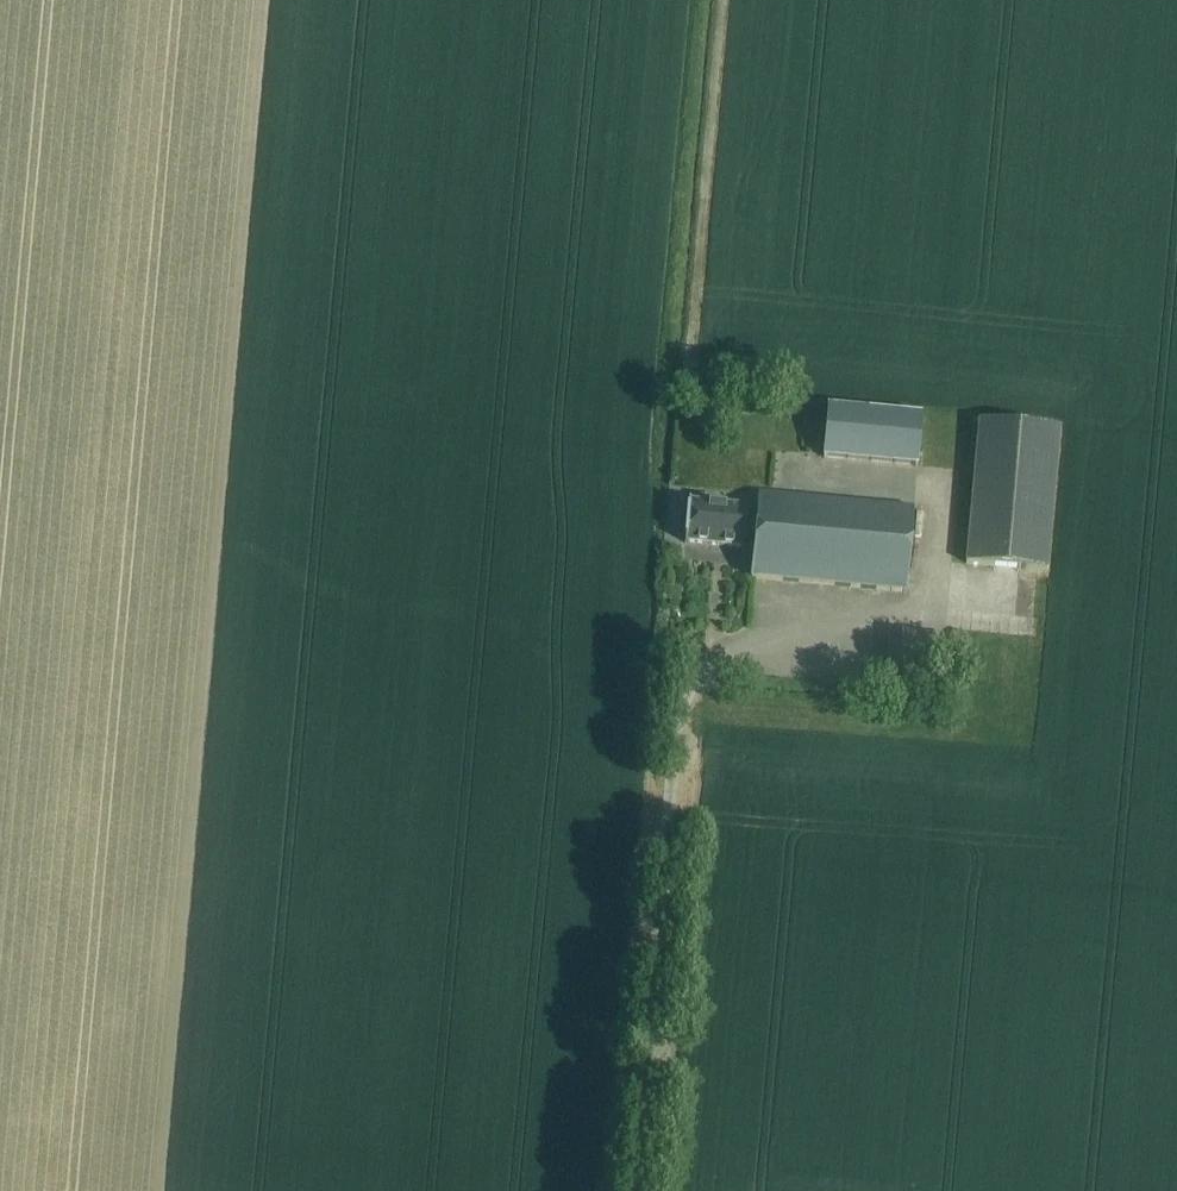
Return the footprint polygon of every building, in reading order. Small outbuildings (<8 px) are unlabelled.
[(919,467),(924,417),(828,408),(824,458),(919,467)] [(968,565),(1039,572),(1048,573),(1062,430),(981,423),(968,565)] [(753,579),(907,595),(914,517),(760,502),(755,558),(753,579)] [(690,503),(686,545),(745,550),(748,508),(690,503)]
